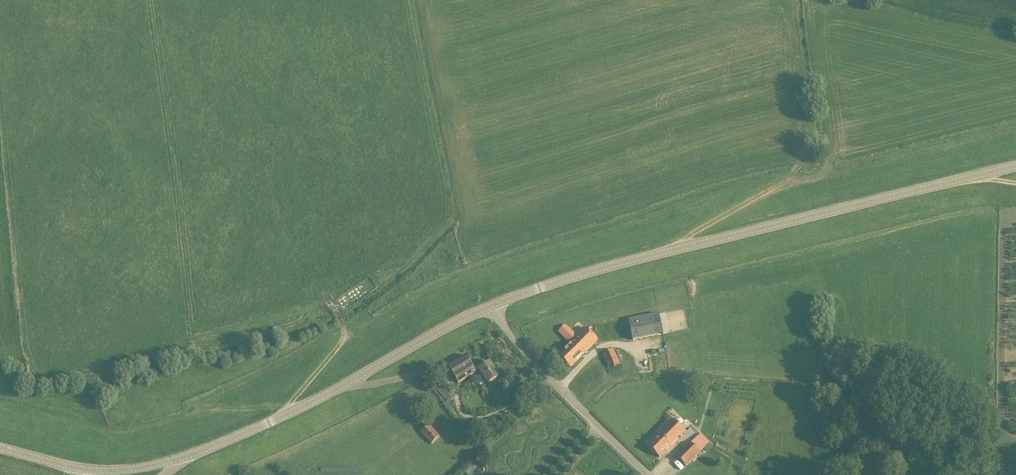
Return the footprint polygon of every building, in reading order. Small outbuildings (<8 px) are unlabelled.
[(633,340),(669,334),(665,312),(629,318),(633,340)] [(558,332),(569,343),(571,346),(560,357),(570,368),(597,341),(585,328),(576,336),(566,325),(558,332)] [(613,350),(603,354),(610,369),(619,364),(613,350)] [(475,372),(479,370),(488,384),(499,378),(490,363),(482,368),(480,363),(472,368),(465,355),(447,366),(458,384),(476,373),(475,372)] [(445,386),(438,391),(447,402),(454,397),(445,386)] [(660,437),(649,448),(659,457),(685,432),(672,418),(656,434),(660,437)] [(467,426),(473,432),(477,428),(471,422),(470,422),(468,425),(467,426)] [(440,437),(429,425),(421,432),(432,444),(440,437)] [(700,435),(677,458),(687,467),(710,444),(700,435)] [(483,444),(486,448),(493,441),(494,440),(491,437),(490,437),(483,444)]
